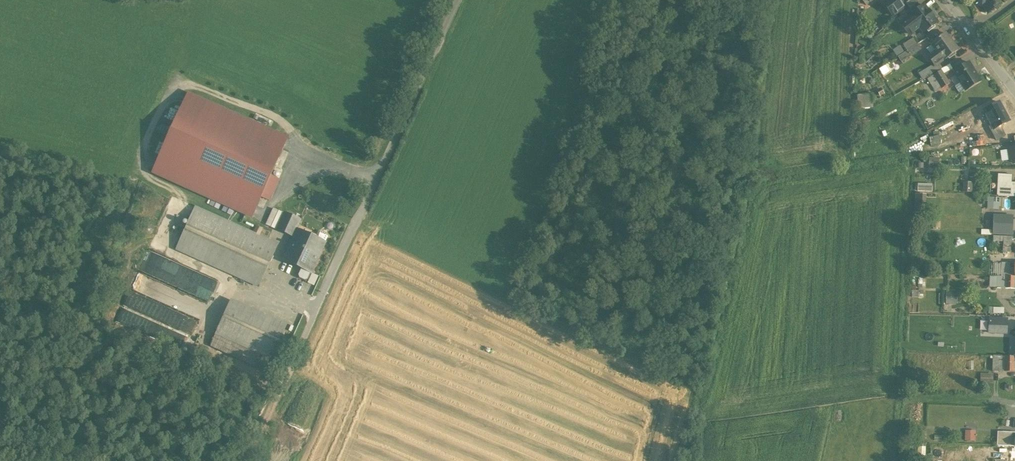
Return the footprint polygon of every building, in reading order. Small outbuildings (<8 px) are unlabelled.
[(886,7),(892,15),(903,7),(902,5),(905,2),(908,0),(896,0),(886,7)] [(905,2),(909,9),(913,5),(918,2),(916,0),(908,0),(905,2)] [(982,6),(983,5),(988,12),(1000,4),(998,1),(1000,0),(978,0),(982,6)] [(909,9),(900,17),(903,22),(910,17),(909,16),(917,10),(913,5),(909,9)] [(917,10),(909,16),(910,17),(903,22),(901,24),(909,35),(919,28),(923,33),(936,23),(923,5),(917,10)] [(942,35),(929,46),(935,54),(929,58),(935,66),(937,65),(940,62),(941,64),(955,53),(942,35)] [(913,38),(903,45),(906,51),(917,44),(913,38)] [(917,44),(906,51),(907,51),(910,57),(921,49),(917,44)] [(907,51),(898,57),(901,62),(910,57),(907,51)] [(969,62),(953,72),(965,90),(980,80),(969,62)] [(949,64),(940,70),(940,71),(941,71),(944,75),(952,69),(949,64)] [(935,66),(920,74),(923,79),(940,70),(937,65),(935,66)] [(944,75),(941,71),(940,71),(933,75),(942,89),(949,84),(944,75)] [(942,89),(933,75),(928,79),(936,92),(942,89)] [(874,93),(859,94),(859,107),(875,107),(874,93)] [(271,176),(287,141),(187,96),(153,170),(253,215),(261,197),(271,176)] [(999,103),(998,101),(983,110),(994,129),(1009,120),(1005,113),(1003,113),(998,104),(999,103)] [(931,136),(932,144),(942,142),(940,134),(931,136)] [(878,158),(876,142),(862,144),(864,160),(878,158)] [(941,158),(930,158),(929,167),(940,168),(941,158)] [(1012,184),(1012,175),(1001,174),(1001,176),(998,176),(998,196),(1014,197),(1014,184),(1012,184)] [(271,176),(261,197),(269,200),(279,180),(271,176)] [(974,191),(974,180),(964,181),(965,191),(974,191)] [(998,199),(989,199),(989,207),(998,208),(998,199)] [(278,244),(195,207),(176,250),(259,287),(278,244)] [(274,209),(267,223),(276,227),(282,213),(274,209)] [(285,213),(278,229),(292,235),(299,220),(285,213)] [(1012,216),(994,216),(993,234),(1012,234),(1012,216)] [(304,233),(302,236),(314,242),(316,238),(317,235),(305,230),(304,233)] [(317,235),(316,238),(325,243),(327,237),(326,234),(321,231),(318,232),(317,235)] [(296,233),(284,257),(298,264),(303,266),(302,268),(310,273),(325,243),(316,238),(314,242),(302,236),(296,233)] [(1011,242),(1003,242),(1003,254),(1011,254),(1011,242)] [(133,268),(157,276),(164,255),(140,247),(133,268)] [(1008,262),(1001,262),(1001,276),(1003,276),(1013,277),(1013,269),(1008,269),(1008,262)] [(310,273),(302,268),(298,275),(299,278),(305,281),(308,279),(310,273)] [(139,272),(131,289),(201,319),(208,301),(139,272)] [(1013,277),(1003,276),(1002,288),(1014,288),(1014,277),(1013,277)] [(204,289),(217,292),(219,279),(206,277),(204,289)] [(959,293),(947,293),(947,303),(959,303),(959,293)] [(991,305),(990,313),(1005,315),(1006,307),(991,305)] [(284,331),(228,306),(216,334),(272,359),(284,331)] [(995,319),(995,333),(1006,334),(1007,319),(995,319)] [(1006,356),(1005,371),(1014,372),(1014,357),(1006,356)] [(992,374),(981,374),(980,383),(992,383),(992,374)] [(975,435),(968,435),(968,431),(966,431),(965,441),(975,441),(975,435)] [(1002,432),(1001,445),(996,445),(996,446),(1014,447),(1014,436),(1014,432),(1002,432)] [(1011,447),(996,446),(995,456),(1006,457),(1006,455),(1011,455),(1011,447)]
